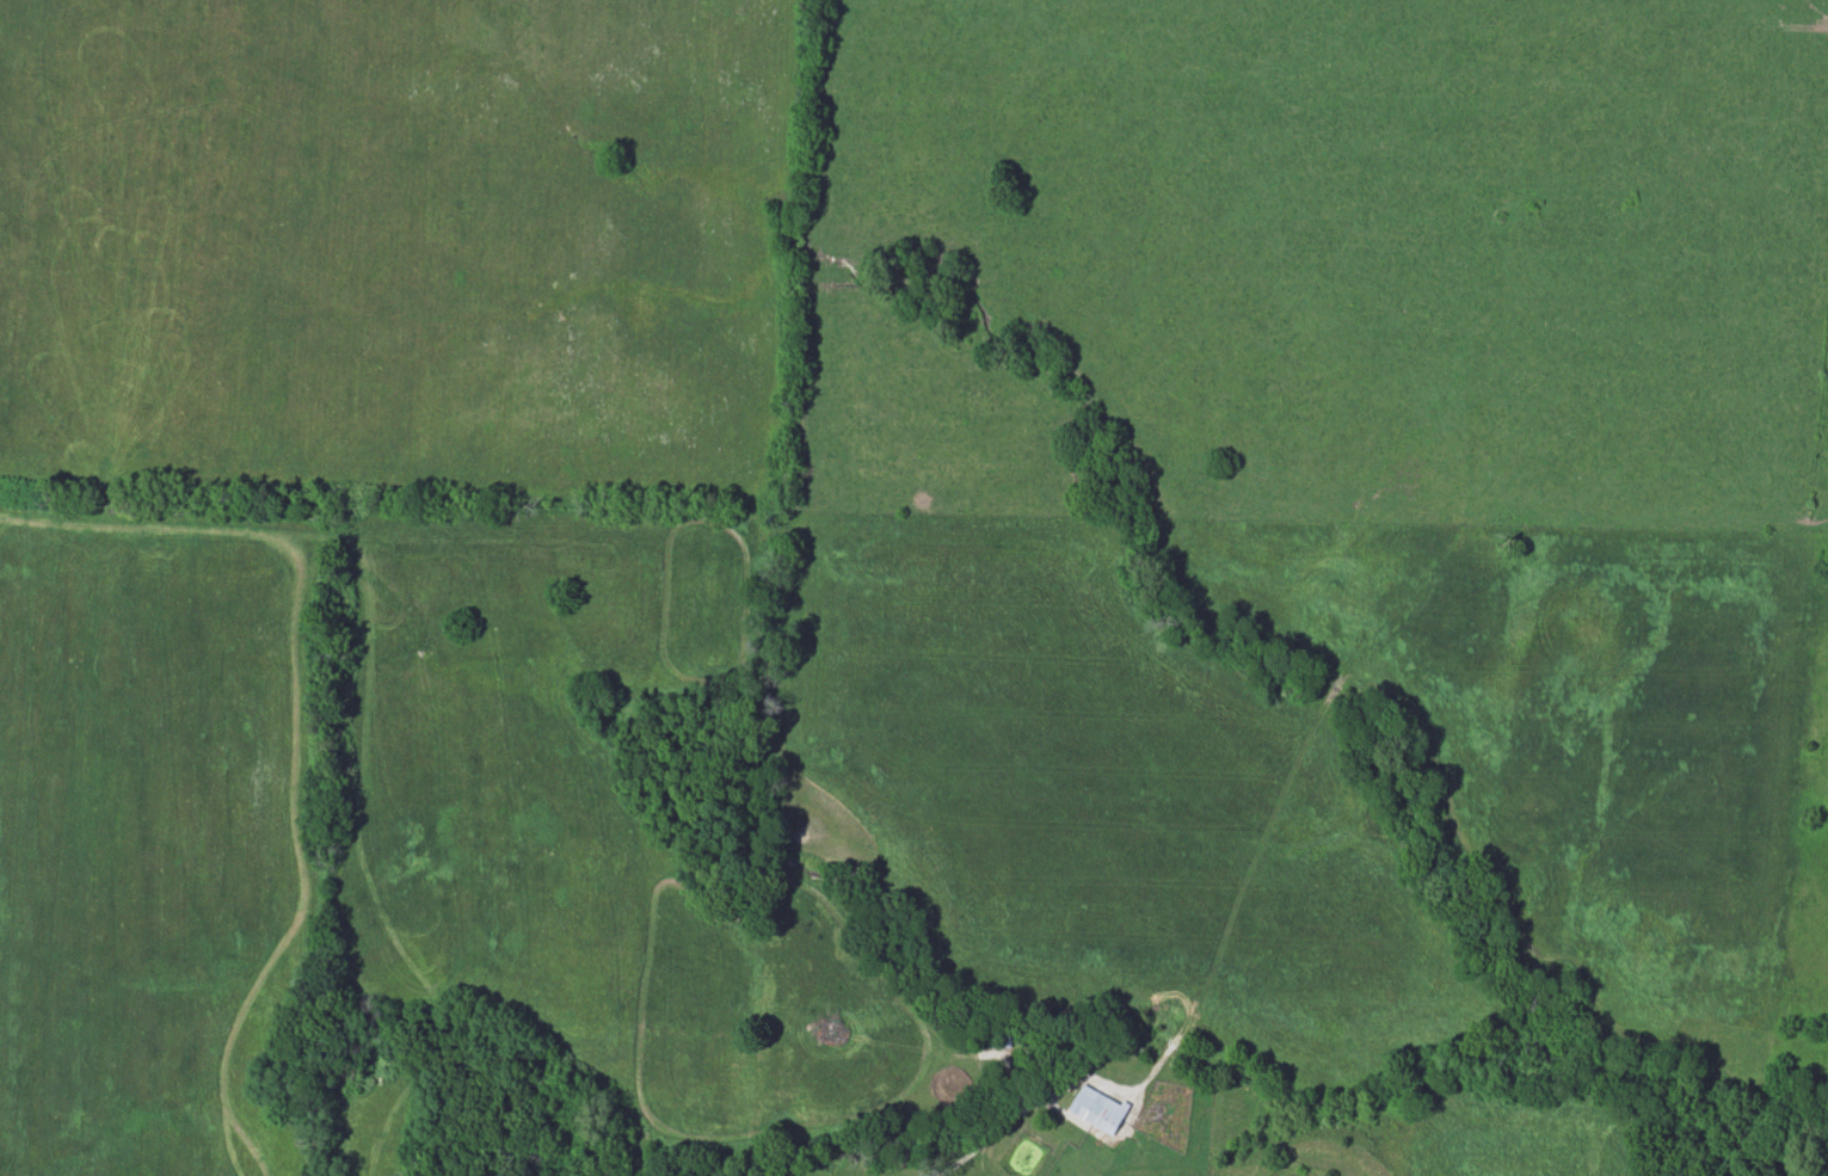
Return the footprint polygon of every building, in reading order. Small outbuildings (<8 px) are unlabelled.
[(1113,1137),(1127,1109),(1081,1086),(1067,1115),(1113,1137)]
